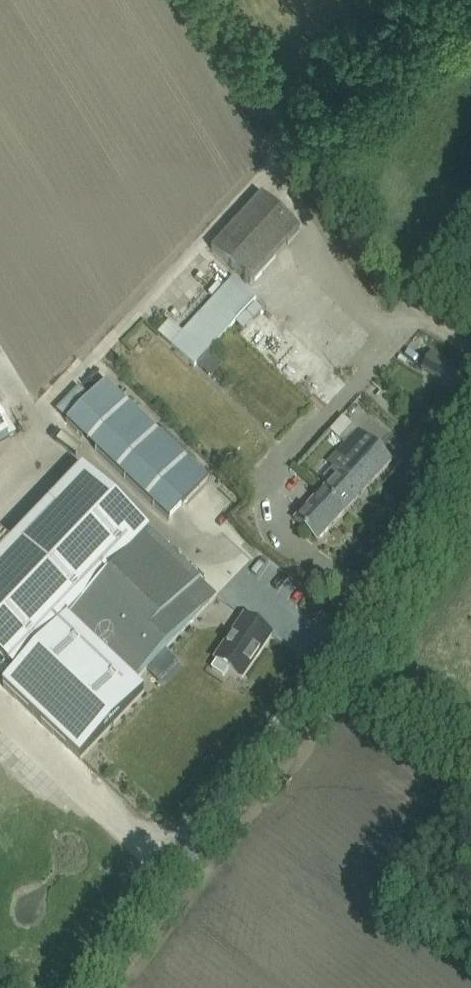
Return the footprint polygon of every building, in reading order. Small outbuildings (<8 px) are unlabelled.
[(250,285),(300,231),(261,195),(211,249),(250,285)] [(233,278),(171,345),(194,366),(197,363),(211,377),(222,366),(208,351),(256,299),(233,278)] [(455,390),(466,373),(432,352),(421,369),(455,390)] [(105,382),(66,422),(169,520),(208,479),(105,382)] [(16,433),(0,406),(0,442),(16,433)] [(321,491),(345,512),(391,461),(358,430),(328,462),(334,468),(324,479),(328,483),(321,491)] [(0,556),(0,676),(6,682),(3,686),(80,759),(144,692),(135,683),(68,620),(151,533),(83,469),(0,556)] [(317,541),(345,512),(321,491),(294,520),(317,541)] [(151,533),(68,620),(135,683),(147,670),(166,650),(218,597),(151,533)] [(244,617),(215,661),(216,662),(211,669),(223,677),(228,670),(241,679),(271,636),(244,617)] [(166,650),(147,670),(159,681),(178,661),(166,650)]
